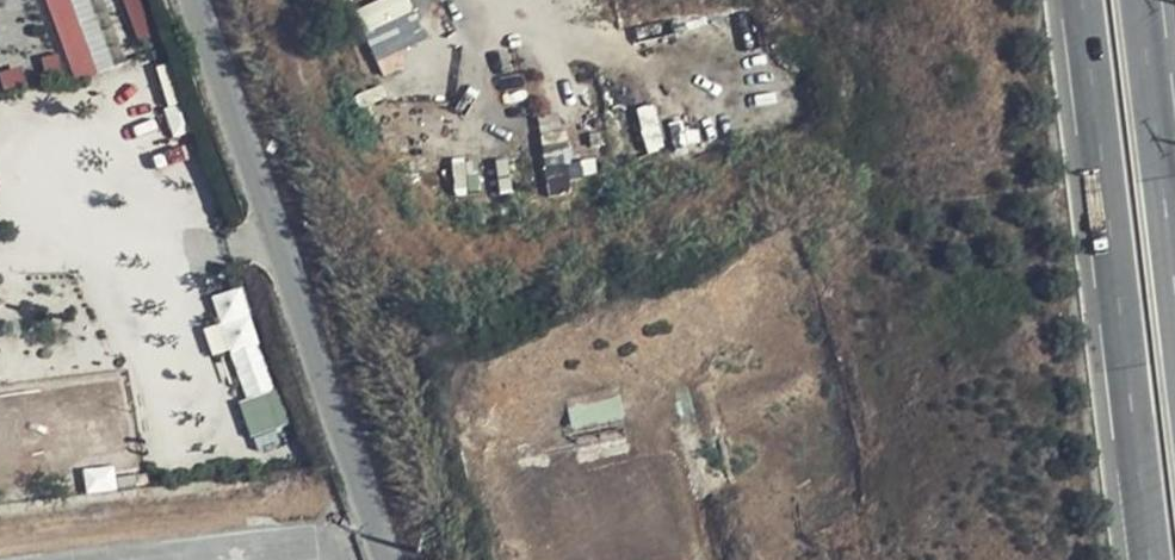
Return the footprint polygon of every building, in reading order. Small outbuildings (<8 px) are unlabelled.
[(154,35),(143,0),(47,0),(74,80),(139,58),(133,42),(154,35)] [(383,72),(405,64),(400,50),(428,40),(414,0),(378,0),(359,7),(383,72)] [(551,190),(574,187),(567,129),(544,132),(551,190)] [(260,436),(294,423),(243,286),(211,298),(230,347),(227,348),(260,436)]
